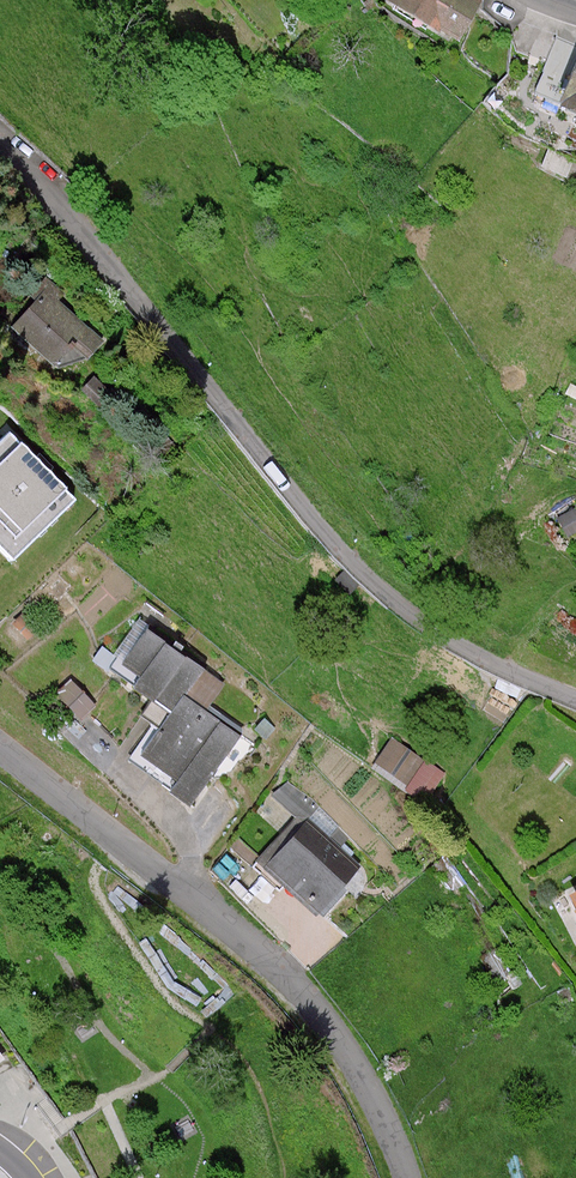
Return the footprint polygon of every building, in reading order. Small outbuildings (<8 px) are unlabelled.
[(463,37),(484,2),(482,0),(398,0),(463,37)] [(559,101),(575,40),(555,35),(538,96),(559,101)] [(46,297),(21,328),(72,375),(97,360),(109,342),(65,301),(70,294),(53,277),(42,289),(46,297)] [(10,432),(0,441),(0,549),(12,561),(76,500),(10,432)] [(148,622),(122,658),(150,678),(143,688),(178,713),(191,694),(214,710),(234,683),(148,622)] [(178,713),(144,756),(184,786),(176,796),(197,812),(251,739),(214,710),(191,694),(178,713)] [(373,765),(427,800),(446,770),(392,735),(373,765)] [(311,824),(273,866),(325,913),(363,872),(311,824)]
